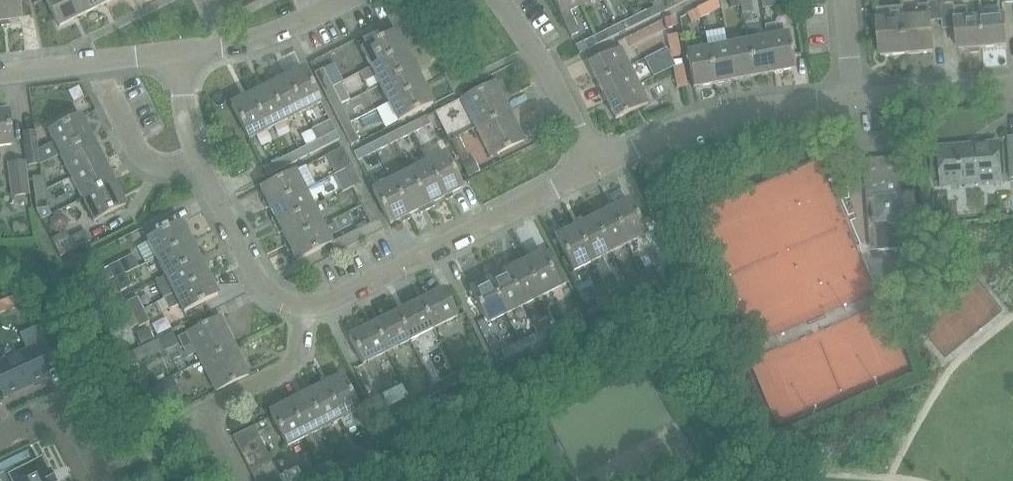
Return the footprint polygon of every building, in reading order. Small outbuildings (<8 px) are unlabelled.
[(1,23),(2,27),(9,26),(9,22),(21,20),(19,0),(0,0),(0,14),(1,23)] [(75,0),(46,0),(60,28),(83,16),(75,0)] [(83,16),(106,4),(104,0),(75,0),(83,16)] [(577,0),(553,0),(569,32),(571,37),(580,33),(570,12),(581,7),(577,0)] [(674,0),(659,0),(661,4),(653,8),(657,16),(664,12),(677,5),(674,0)] [(920,16),(905,17),(908,55),(933,53),(929,3),(919,4),(920,16)] [(706,5),(696,10),(701,20),(711,15),(706,5)] [(983,48),(980,18),(968,19),(967,7),(955,8),(959,51),(970,50),(971,54),(980,53),(981,49),(983,48)] [(657,16),(653,8),(634,17),(638,26),(650,20),(657,16)] [(908,55),(905,17),(888,19),(887,9),(877,9),(881,57),(908,55)] [(701,20),(696,10),(687,15),(692,25),(701,20)] [(1005,16),(980,18),(983,48),(1007,46),(1005,16)] [(638,26),(634,17),(615,27),(619,35),(638,26)] [(766,26),(768,38),(774,73),(795,69),(788,34),(778,36),(776,25),(766,26)] [(692,26),(679,29),(685,52),(697,49),(692,26)] [(619,35),(615,27),(595,37),(599,45),(619,35)] [(362,50),(371,67),(406,50),(409,49),(406,42),(402,43),(396,32),(362,50)] [(668,38),(670,49),(680,47),(678,36),(668,38)] [(599,45),(595,37),(583,42),(587,50),(599,45)] [(768,38),(748,42),(754,77),(774,73),(768,38)] [(748,42),(728,45),(734,81),(754,77),(748,42)] [(728,45),(708,49),(714,84),(734,81),(728,45)] [(670,49),(672,59),(682,58),(680,47),(670,49)] [(588,64),(598,84),(630,68),(620,48),(588,64)] [(667,49),(644,60),(653,77),(676,66),(672,59),(667,49)] [(714,84),(708,49),(687,53),(693,88),(714,84)] [(375,76),(380,86),(418,67),(415,59),(411,61),(406,50),(371,67),(361,72),(365,81),(375,76)] [(380,86),(389,104),(424,86),(418,75),(422,74),(418,67),(380,86)] [(598,84),(607,102),(639,86),(630,68),(598,84)] [(674,70),(678,90),(688,89),(684,68),(674,70)] [(284,74),(285,78),(303,113),(321,104),(304,69),(292,75),(291,71),(284,74)] [(314,74),(323,92),(332,87),(322,69),(314,74)] [(273,80),(265,84),(284,122),(303,113),(285,78),(274,84),(273,80)] [(462,99),(477,128),(509,112),(495,83),(462,99)] [(260,91),(250,96),(267,131),(284,122),(265,84),(259,87),(260,91)] [(424,86),(389,104),(398,122),(433,104),(427,93),(431,91),(427,84),(424,86)] [(639,86),(607,102),(616,120),(648,104),(639,86)] [(323,92),(333,110),(341,106),(332,87),(323,92)] [(267,131),(250,96),(248,93),(241,96),(243,100),(232,105),(249,140),(267,131)] [(333,110),(342,128),(351,124),(341,106),(333,110)] [(0,113),(0,148),(12,146),(8,112),(0,113)] [(509,112),(477,128),(491,157),(524,141),(509,112)] [(40,166),(60,155),(92,139),(81,116),(49,133),(54,143),(38,151),(39,164),(40,166)] [(427,118),(408,127),(412,135),(431,126),(427,118)] [(351,124),(342,128),(351,146),(360,142),(351,124)] [(408,127),(391,136),(395,144),(412,135),(408,127)] [(23,134),(27,166),(39,164),(38,151),(35,132),(23,134)] [(336,132),(317,142),(321,149),(340,139),(336,132)] [(391,136),(373,145),(377,153),(395,144),(391,136)] [(60,155),(71,177),(103,161),(92,139),(60,155)] [(317,142),(299,151),(303,158),(321,149),(317,142)] [(941,154),(943,174),(944,186),(1001,181),(998,144),(969,146),(970,151),(941,154)] [(377,153),(373,145),(355,153),(358,162),(377,153)] [(336,174),(343,170),(352,166),(342,148),(327,156),(336,174)] [(299,151),(281,160),(285,168),(303,158),(299,151)] [(445,154),(427,163),(444,197),(446,201),(453,198),(451,194),(462,188),(445,154)] [(864,161),(867,192),(875,192),(875,197),(874,197),(880,252),(921,248),(915,192),(902,193),(898,158),(864,161)] [(285,168),(281,160),(263,170),(267,177),(285,168)] [(71,177),(83,200),(115,183),(103,161),(71,177)] [(9,165),(13,197),(29,195),(25,163),(9,165)] [(427,163),(408,172),(427,211),(435,207),(433,203),(444,197),(427,163)] [(384,180),(401,173),(398,165),(380,171),(384,180)] [(279,180),(261,189),(267,201),(263,202),(266,209),(270,208),(304,190),(316,184),(306,166),(295,172),(279,180)] [(343,170),(352,188),(361,184),(352,166),(343,170)] [(50,210),(61,209),(59,168),(48,169),(50,210)] [(408,172),(391,181),(408,216),(419,210),(421,214),(427,211),(408,172)] [(32,178),(34,194),(46,193),(44,177),(32,178)] [(408,216),(391,181),(372,190),(390,225),(402,219),(403,223),(410,219),(408,216)] [(115,183),(83,200),(94,222),(126,206),(115,183)] [(352,188),(361,206),(370,202),(361,184),(352,188)] [(272,220),(275,227),(313,208),(304,190),(270,208),(275,218),(272,220)] [(46,193),(34,194),(36,210),(48,208),(46,193)] [(610,210),(609,210),(627,246),(647,236),(629,201),(617,206),(616,203),(609,206),(610,210)] [(370,202),(361,206),(371,224),(379,220),(370,202)] [(62,226),(83,224),(81,207),(60,210),(62,226)] [(283,232),(288,243),(322,226),(313,208),(275,227),(279,234),(283,232)] [(593,219),(592,219),(609,254),(627,246),(609,210),(600,215),(598,212),(591,215),(593,219)] [(575,228),(573,229),(590,263),(609,254),(592,219),(582,224),(580,221),(573,224),(575,228)] [(148,242),(138,248),(146,264),(156,259),(191,241),(185,230),(189,229),(185,222),(182,223),(164,231),(147,239),(148,242)] [(322,226),(288,243),(285,245),(288,252),(292,250),(297,261),(332,244),(322,226)] [(590,263),(573,229),(564,233),(562,230),(555,233),(557,237),(556,237),(574,272),(590,263)] [(52,239),(61,257),(91,242),(86,231),(71,239),(67,231),(52,239)] [(156,259),(166,277),(200,259),(194,248),(198,246),(195,240),(156,259)] [(522,259),(524,262),(541,297),(568,284),(555,259),(554,260),(555,261),(548,264),(542,253),(531,259),(529,255),(522,259)] [(108,266),(114,278),(125,273),(139,266),(132,254),(108,266)] [(166,277),(155,282),(164,299),(174,294),(175,295),(209,277),(203,266),(207,264),(204,257),(200,259),(166,277)] [(511,264),(504,268),(523,306),(541,297),(524,262),(513,268),(511,264)] [(499,275),(488,280),(505,315),(523,306),(504,268),(497,271),(499,275)] [(657,271),(644,278),(650,288),(662,281),(657,271)] [(125,273),(114,278),(120,291),(131,285),(125,273)] [(175,295),(174,294),(164,299),(169,310),(180,305),(184,313),(218,295),(212,284),(216,282),(213,275),(209,277),(175,295)] [(505,315),(488,280),(486,277),(479,280),(481,284),(470,290),(488,324),(505,315)] [(960,352),(1012,305),(1012,295),(997,277),(939,329),(960,352)] [(650,288),(644,278),(632,284),(637,294),(650,288)] [(443,289),(419,301),(433,329),(456,317),(443,289)] [(621,289),(609,295),(614,306),(626,299),(621,289)] [(2,297),(7,308),(22,302),(18,291),(2,297)] [(902,294),(903,302),(920,300),(919,291),(901,293),(901,294),(902,294)] [(614,306),(609,295),(596,301),(602,312),(614,306)] [(127,302),(133,314),(143,309),(137,297),(127,302)] [(419,301),(396,313),(410,340),(433,329),(419,301)] [(143,309),(133,314),(139,327),(149,322),(143,309)] [(396,313),(373,324),(387,352),(410,340),(396,313)] [(573,316),(555,325),(559,333),(577,324),(573,316)] [(187,333),(201,362),(234,345),(220,317),(187,333)] [(373,324),(349,337),(362,364),(387,352),(373,324)] [(555,325),(537,334),(541,342),(559,333),(555,325)] [(0,363),(0,389),(4,398),(47,378),(42,367),(53,362),(37,328),(22,335),(29,350),(0,363)] [(537,334),(519,342),(523,351),(541,342),(537,334)] [(133,351),(138,364),(164,351),(159,340),(155,341),(142,347),(133,351)] [(519,342),(500,351),(504,360),(523,351),(519,342)] [(234,345),(201,362),(216,391),(249,375),(234,345)] [(479,362),(455,374),(460,383),(484,371),(479,362)] [(455,374),(433,385),(437,394),(460,383),(455,374)] [(322,382),(324,385),(341,420),(360,411),(342,376),(331,382),(329,378),(322,382)] [(311,387),(303,391),(323,429),(341,420),(324,385),(313,391),(311,387)] [(433,385),(409,397),(414,406),(437,394),(433,385)] [(299,398),(288,404),(305,438),(323,429),(303,391),(297,394),(299,398)] [(383,396),(371,402),(381,422),(391,417),(414,406),(409,397),(408,398),(389,407),(383,396)] [(305,438),(288,404),(286,400),(279,403),(281,407),(270,413),(287,447),(305,438)] [(233,437),(238,448),(260,437),(254,426),(233,437)] [(238,448),(244,459),(265,449),(260,437),(238,448)] [(375,440),(356,449),(360,456),(379,447),(375,440)] [(244,459),(250,470),(271,460),(265,449),(244,459)] [(356,449),(338,458),(342,465),(360,456),(356,449)] [(338,458),(321,467),(325,474),(342,465),(338,458)] [(255,480),(257,480),(277,471),(271,460),(250,470),(255,480)] [(0,480),(54,480),(50,473),(47,475),(42,465),(41,462),(38,464),(16,476),(13,470),(0,477),(0,480)] [(321,467),(302,476),(305,480),(311,480),(325,474),(321,467)] [(277,471),(257,480),(282,480),(277,471)]
